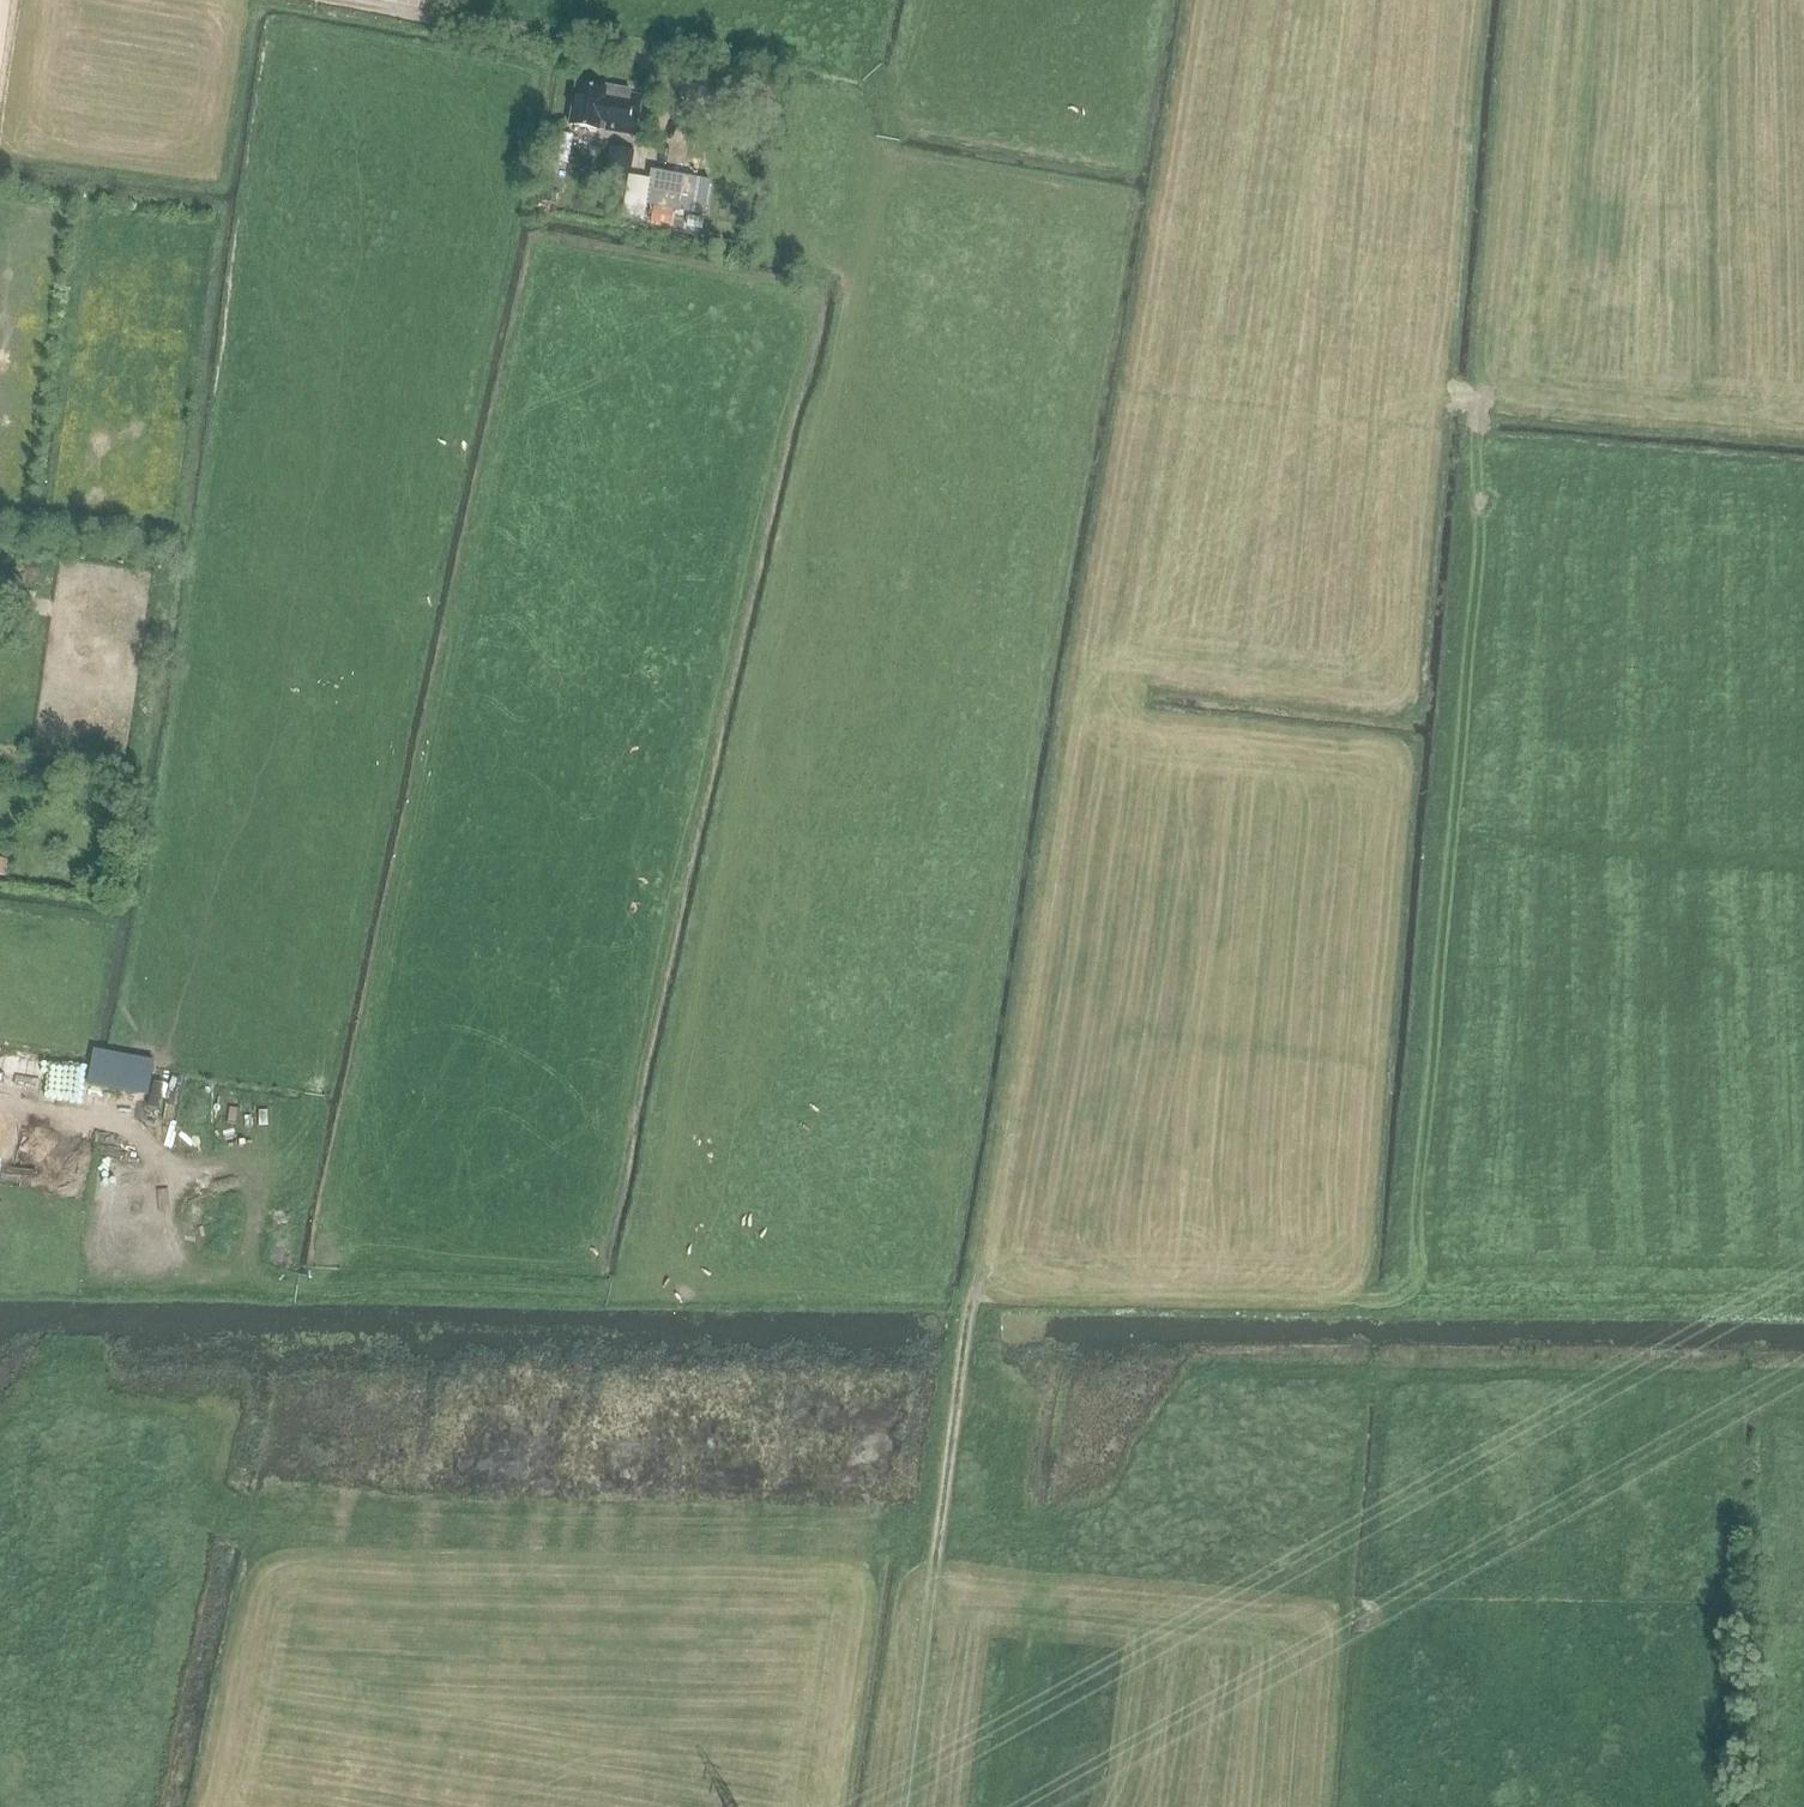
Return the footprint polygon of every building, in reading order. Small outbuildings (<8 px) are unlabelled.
[(605,88),(605,90),(576,85),(570,125),(598,130),(633,136),(640,95),(631,93),(630,100),(625,99),(626,93),(626,92),(626,91),(626,89),(625,88),(625,87),(624,85),(622,83),(621,82),(619,81),(617,81),(616,81),(613,81),(611,82),(610,82),(608,84),(606,86),(605,88)] [(604,183),(626,187),(632,152),(610,148),(604,183)] [(657,167),(652,201),(705,208),(709,174),(657,167)] [(11,873),(15,856),(0,853),(0,870),(11,873)] [(137,1080),(141,1055),(102,1049),(98,1074),(137,1080)]
